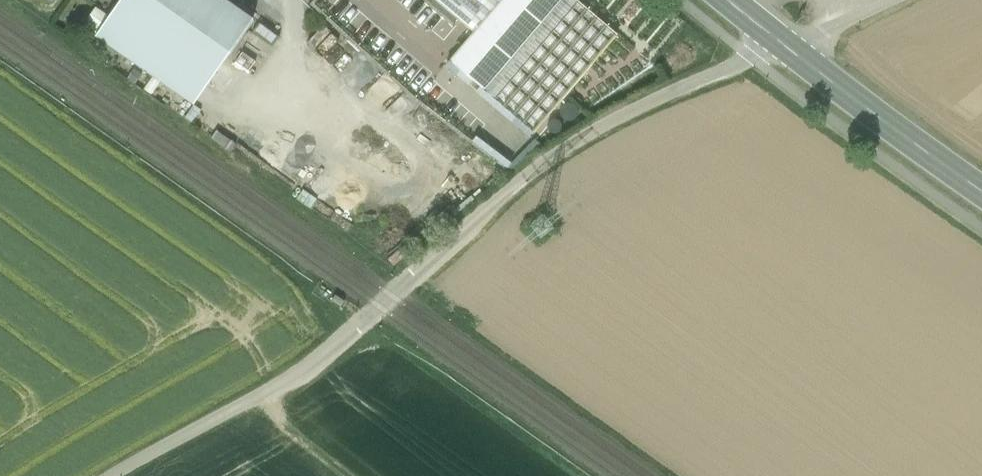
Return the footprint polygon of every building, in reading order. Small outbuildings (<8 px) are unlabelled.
[(227,0),(121,0),(96,36),(194,104),(254,19),(227,0)] [(576,0),(435,0),(466,26),(474,32),(461,48),(450,61),(534,132),(617,35),(576,0)] [(474,32),(466,26),(453,41),(461,48),(474,32)] [(336,298),(326,292),(322,298),(332,305),(336,298)]
